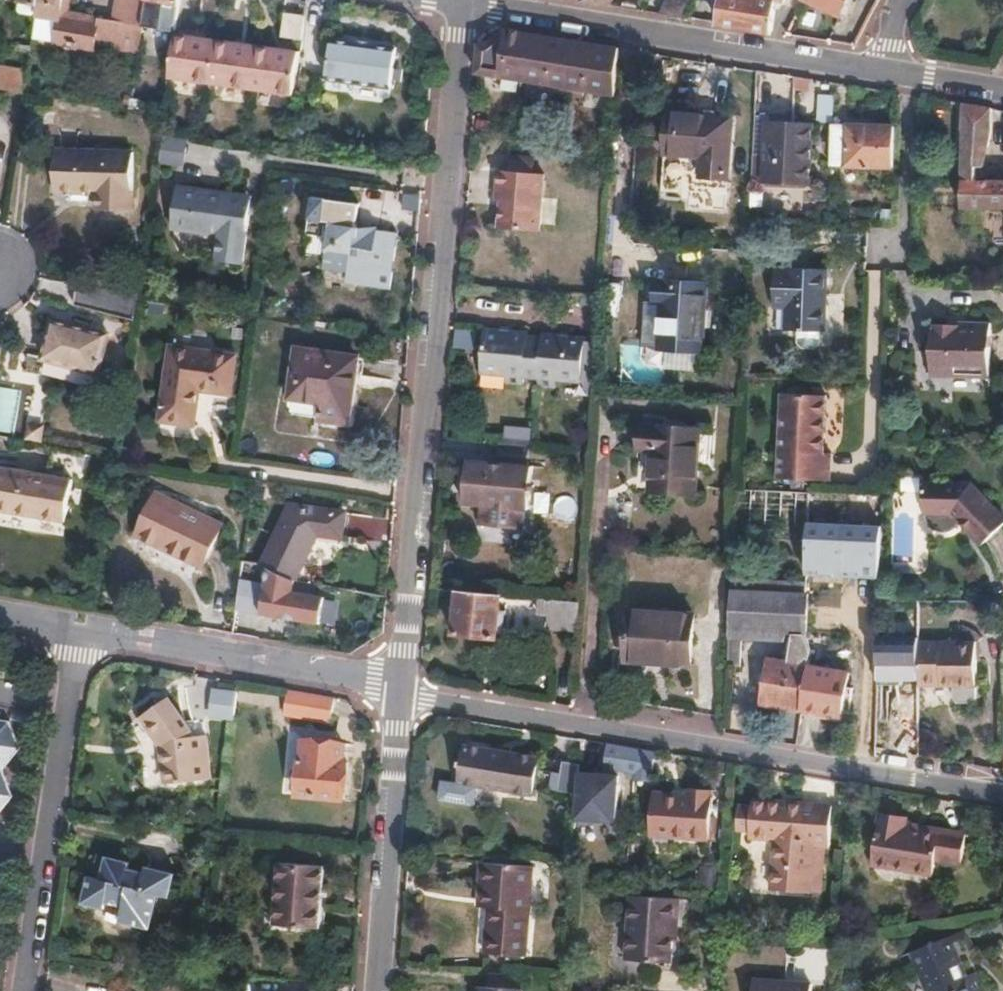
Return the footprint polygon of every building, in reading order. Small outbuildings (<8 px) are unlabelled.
[(19,0),(31,2),(30,8),(37,9),(38,0),(19,0)] [(37,9),(32,40),(94,49),(96,36),(114,40),(113,49),(135,52),(143,0),(113,0),(111,11),(111,18),(61,10),(62,0),(38,0),(37,9)] [(111,11),(69,5),(70,0),(62,0),(61,10),(111,18),(111,11)] [(144,21),(174,27),(178,2),(178,0),(147,0),(144,21)] [(661,13),(685,16),(693,0),(667,0),(661,13)] [(719,22),(771,30),(775,6),(779,8),(782,0),(723,0),(719,22)] [(839,12),(846,0),(815,0),(839,12)] [(280,37),(301,39),(304,14),(283,12),(280,37)] [(478,42),(475,70),(499,73),(517,76),(549,82),(548,88),(564,90),(580,93),(582,87),(614,93),(617,45),(574,38),(526,30),(507,27),(491,40),(478,42)] [(174,30),(168,74),(226,82),(293,92),(299,49),(224,37),(174,30)] [(330,37),(325,77),(390,87),(396,47),(330,37)] [(23,95),(26,72),(0,68),(0,91),(23,95)] [(1002,205),(1002,179),(983,179),(991,132),(992,106),(965,102),(962,204),(1002,205)] [(666,151),(664,171),(699,173),(728,176),(732,115),(669,110),(666,151)] [(768,117),(754,117),(751,180),(765,180),(768,123),(768,117)] [(852,142),(851,162),(893,164),(895,123),(853,122),(852,142)] [(768,123),(765,180),(810,181),(813,124),(768,123)] [(160,129),(156,157),(181,162),(185,133),(160,129)] [(839,162),(851,162),(852,142),(840,142),(839,162)] [(54,151),(53,190),(97,192),(97,210),(130,211),(132,153),(54,151)] [(507,154),(507,169),(531,171),(532,155),(507,154)] [(531,171),(507,169),(496,169),(495,184),(500,185),(497,226),(537,230),(541,172),(531,171)] [(226,187),(180,181),(174,223),(222,230),(219,255),(244,258),(254,191),(226,187)] [(310,196),(305,232),(326,235),(322,266),(347,269),(346,280),(388,285),(397,230),(376,227),(374,244),(352,241),(357,203),(310,196)] [(778,263),(775,304),(788,304),(787,327),(825,330),(828,265),(778,263)] [(645,297),(642,343),(702,349),(706,281),(656,277),(655,298),(645,297)] [(75,307),(134,317),(137,299),(137,296),(78,285),(75,307)] [(247,300),(245,315),(255,317),(257,302),(247,300)] [(934,322),(933,371),(991,373),(994,321),(975,320),(974,324),(934,322)] [(53,321),(41,359),(96,375),(108,336),(53,321)] [(483,328),(479,372),(503,374),(503,380),(522,383),(523,376),(536,377),(536,384),(553,385),(555,379),(579,381),(582,338),(542,334),(541,337),(524,336),(524,332),(483,328)] [(172,346),(161,418),(195,423),(201,388),(229,391),(234,355),(172,346)] [(294,346),(287,397),(322,403),(320,419),(346,422),(355,355),(294,346)] [(781,395),(779,477),(833,480),(834,452),(826,451),(828,397),(781,395)] [(643,421),(642,445),(654,447),(651,486),(694,489),(699,426),(643,421)] [(505,440),(531,442),(532,427),(506,425),(505,440)] [(529,445),(499,441),(497,460),(496,460),(467,457),(464,481),(472,481),(470,502),(481,502),(480,522),(521,526),(524,507),(529,507),(534,464),(527,463),(529,445)] [(62,520),(70,478),(0,467),(0,510),(62,520)] [(924,513),(949,514),(980,548),(1002,527),(1002,522),(980,497),(970,496),(970,485),(925,483),(924,513)] [(156,493),(135,533),(197,565),(219,524),(156,493)] [(292,502),(264,562),(295,577),(317,531),(342,534),(345,510),(292,502)] [(882,525),(810,523),(808,575),(881,578),(882,525)] [(500,593),(459,589),(454,631),(496,636),(500,593)] [(730,590),(728,629),(793,632),(803,633),(805,593),(730,590)] [(579,601),(534,596),(533,607),(546,608),(545,624),(577,628),(579,601)] [(631,607),(628,658),(689,662),(693,611),(631,607)] [(788,662),(809,665),(812,649),(803,633),(793,632),(788,662)] [(920,680),(920,684),(976,685),(976,642),(921,641),(921,650),(920,680)] [(921,650),(877,649),(876,679),(920,680),(921,650)] [(762,702),(802,708),(809,665),(788,662),(769,658),(762,702)] [(809,665),(802,708),(841,715),(848,672),(809,665)] [(212,687),(210,718),(236,719),(237,688),(212,687)] [(335,697),(282,687),(281,694),(286,696),(282,718),(287,719),(287,723),(304,725),(304,718),(329,721),(329,715),(336,716),(339,701),(334,700),(335,697)] [(193,739),(193,731),(190,727),(170,700),(143,720),(166,751),(169,783),(212,780),(209,738),(193,739)] [(16,737),(9,718),(0,716),(0,751),(16,737)] [(208,730),(193,731),(193,739),(209,738),(208,730)] [(1,767),(19,747),(16,737),(0,751),(0,764),(1,767)] [(300,757),(298,795),(345,799),(347,762),(342,762),(343,744),(304,740),(303,757),(300,757)] [(605,743),(588,740),(586,756),(603,760),(605,743)] [(605,743),(603,760),(603,765),(653,773),(656,751),(605,743)] [(469,745),(462,784),(481,787),(537,797),(544,758),(469,745)] [(579,792),(581,763),(564,762),(559,791),(579,792)] [(462,784),(446,781),(442,801),(478,807),(481,787),(462,784)] [(11,795),(7,783),(0,791),(0,807),(11,795)] [(652,798),(646,840),(703,850),(711,808),(706,807),(707,799),(687,796),(686,804),(652,798)] [(738,804),(735,828),(747,830),(746,837),(774,841),(768,889),(805,894),(811,848),(826,849),(831,808),(752,799),(750,805),(738,804)] [(879,810),(870,861),(932,871),(934,860),(960,864),(966,828),(940,824),(938,829),(904,823),(905,814),(879,810)] [(94,859),(88,883),(98,886),(105,862),(94,859)] [(482,860),(478,896),(490,897),(489,906),(484,952),(523,957),(534,866),(482,860)] [(98,886),(88,883),(81,909),(101,915),(104,909),(124,915),(121,926),(148,933),(157,900),(168,903),(174,879),(146,872),(144,879),(126,874),(128,868),(105,862),(98,886)] [(280,862),(275,926),(319,930),(324,866),(280,862)] [(490,897),(478,896),(477,905),(489,906),(490,897)] [(635,896),(631,960),(676,964),(678,940),(675,940),(677,919),(685,919),(687,900),(635,896)] [(959,978),(973,973),(955,926),(941,932),(959,978)] [(906,946),(924,990),(981,990),(973,973),(959,978),(941,932),(906,946)] [(906,946),(890,953),(906,990),(924,990),(906,946)] [(494,972),(493,983),(485,983),(484,990),(531,990),(531,988),(527,987),(528,976),(494,972)] [(746,990),(811,990),(811,984),(747,979),(746,990)]
